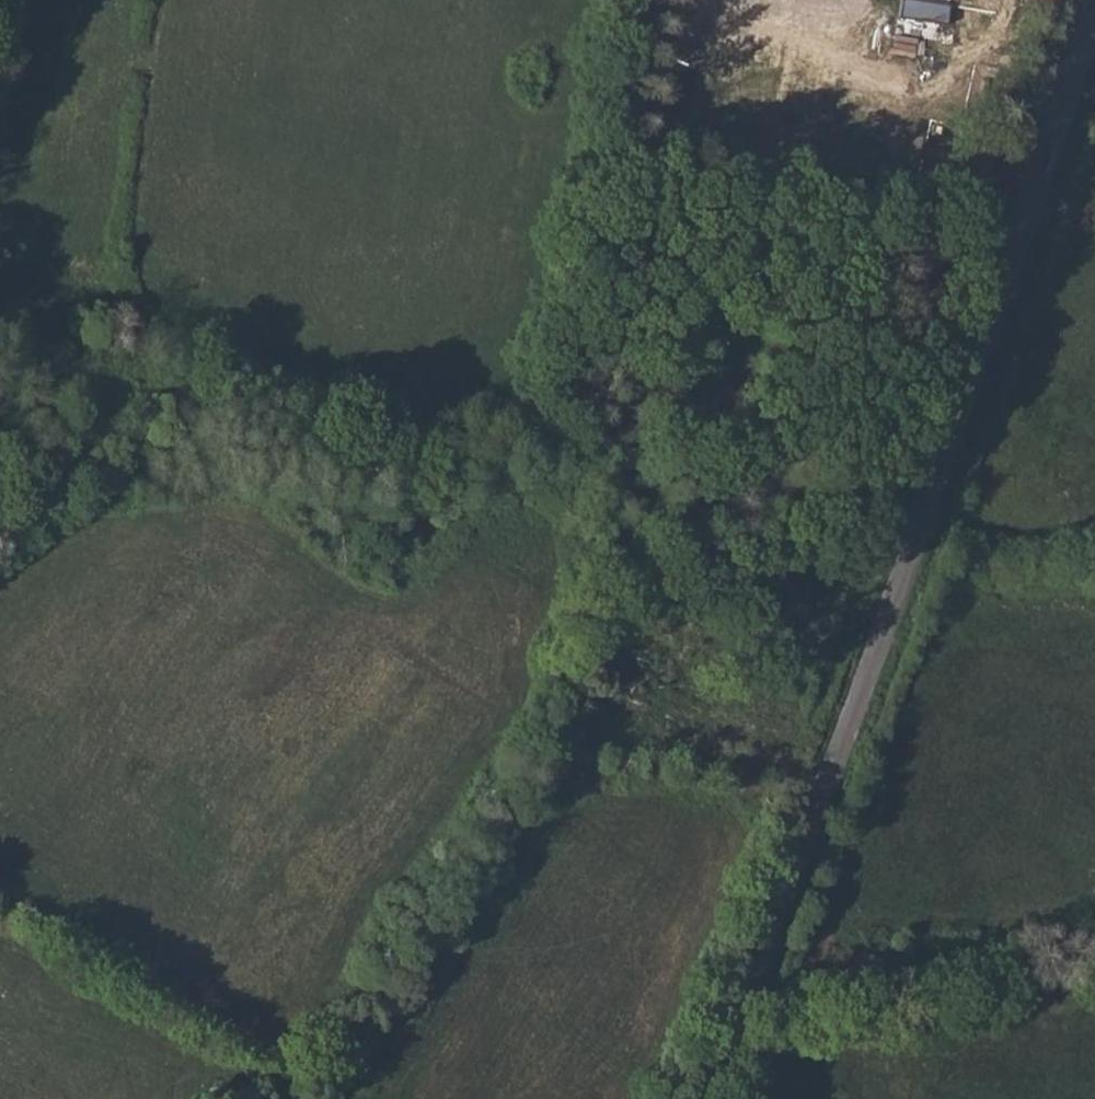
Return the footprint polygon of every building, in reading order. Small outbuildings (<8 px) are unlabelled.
[(950,1),(940,0),(902,0),(900,18),(948,23),(950,1)]
